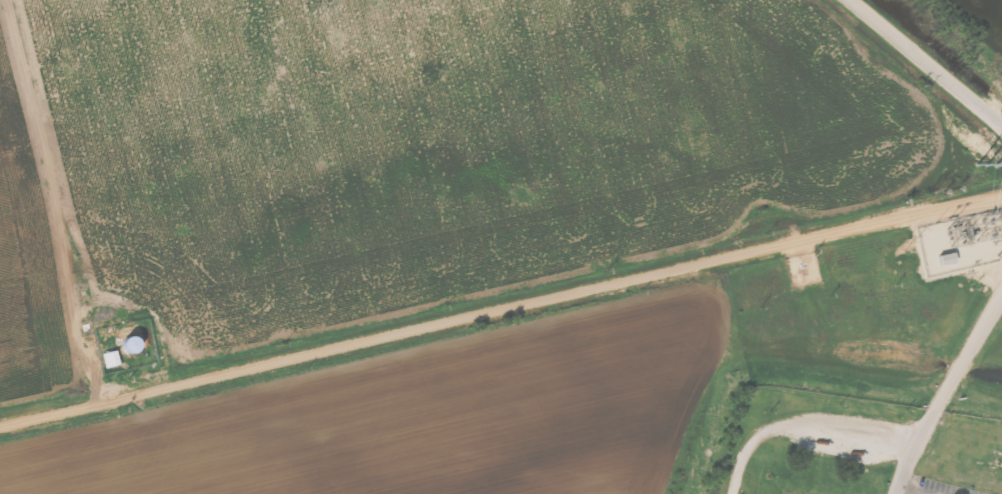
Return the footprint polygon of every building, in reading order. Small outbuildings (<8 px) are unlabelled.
[(118,365),(115,350),(100,353),(104,368),(118,365)]
